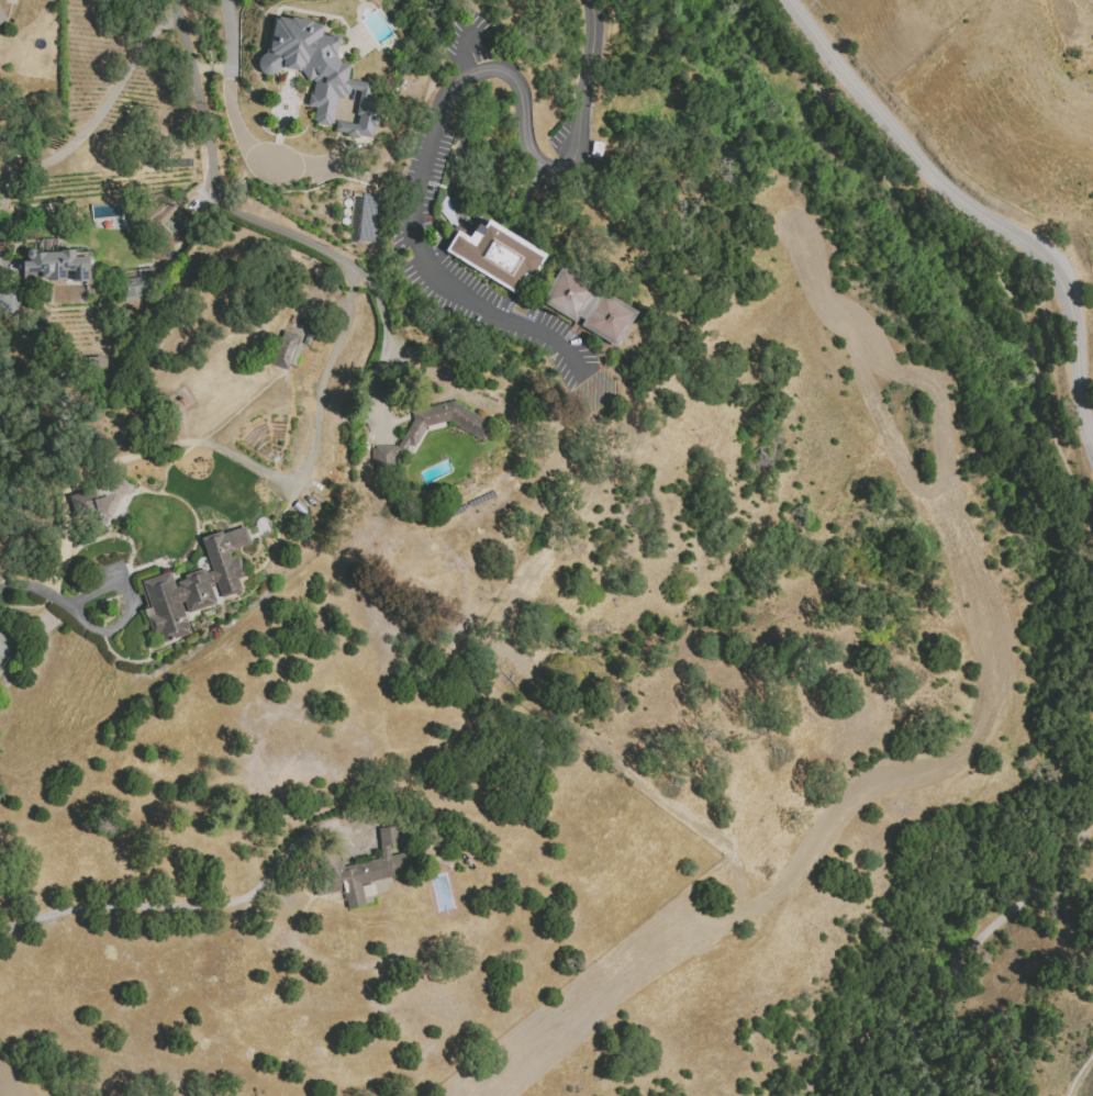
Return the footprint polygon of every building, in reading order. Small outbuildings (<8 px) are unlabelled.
[(9,22),(0,27),(0,6),(9,22)] [(271,14),(324,23),(322,34),(341,38),(336,59),(348,61),(346,78),(386,87),(375,139),(308,125),(316,77),(277,69),(270,75),(261,72),(256,65),(258,57),(265,52),(271,14)] [(361,193),(357,242),(375,243),(379,194),(361,193)] [(518,297),(517,297),(447,255),(460,234),(478,245),(491,223),(549,258),(532,288),(526,284),(518,297)] [(87,257),(89,281),(73,281),(45,281),(27,282),(27,275),(21,275),(21,257),(33,258),(33,253),(74,250),(74,257),(87,257)] [(573,323),(539,302),(561,266),(595,287),(573,323)] [(123,280),(150,276),(155,298),(126,302),(123,280)] [(12,313),(20,299),(0,288),(0,307),(12,313)] [(580,326),(601,291),(636,313),(615,348),(580,326)] [(290,372),(274,367),(287,334),(302,340),(299,348),(305,351),(298,370),(292,368),(290,372)] [(395,476),(379,476),(378,450),(400,448),(416,423),(415,415),(455,404),(495,428),(486,444),(451,424),(428,430),(417,449),(412,447),(404,458),(395,458),(395,476)] [(145,584),(172,575),(178,591),(182,590),(180,585),(188,583),(187,578),(207,571),(209,577),(215,574),(207,547),(226,540),(234,562),(242,559),(248,579),(241,582),(244,594),(225,601),(220,585),(212,588),(219,606),(191,616),(187,604),(183,606),(193,636),(167,646),(163,635),(156,638),(150,620),(157,618),(145,584)] [(411,854),(414,872),(395,876),(395,880),(363,887),(364,891),(377,887),(379,897),(366,901),(368,908),(350,912),(346,894),(325,899),(315,851),(337,847),(346,870),(383,860),(382,830),(402,828),(403,847),(392,849),(393,860),(411,854)]
